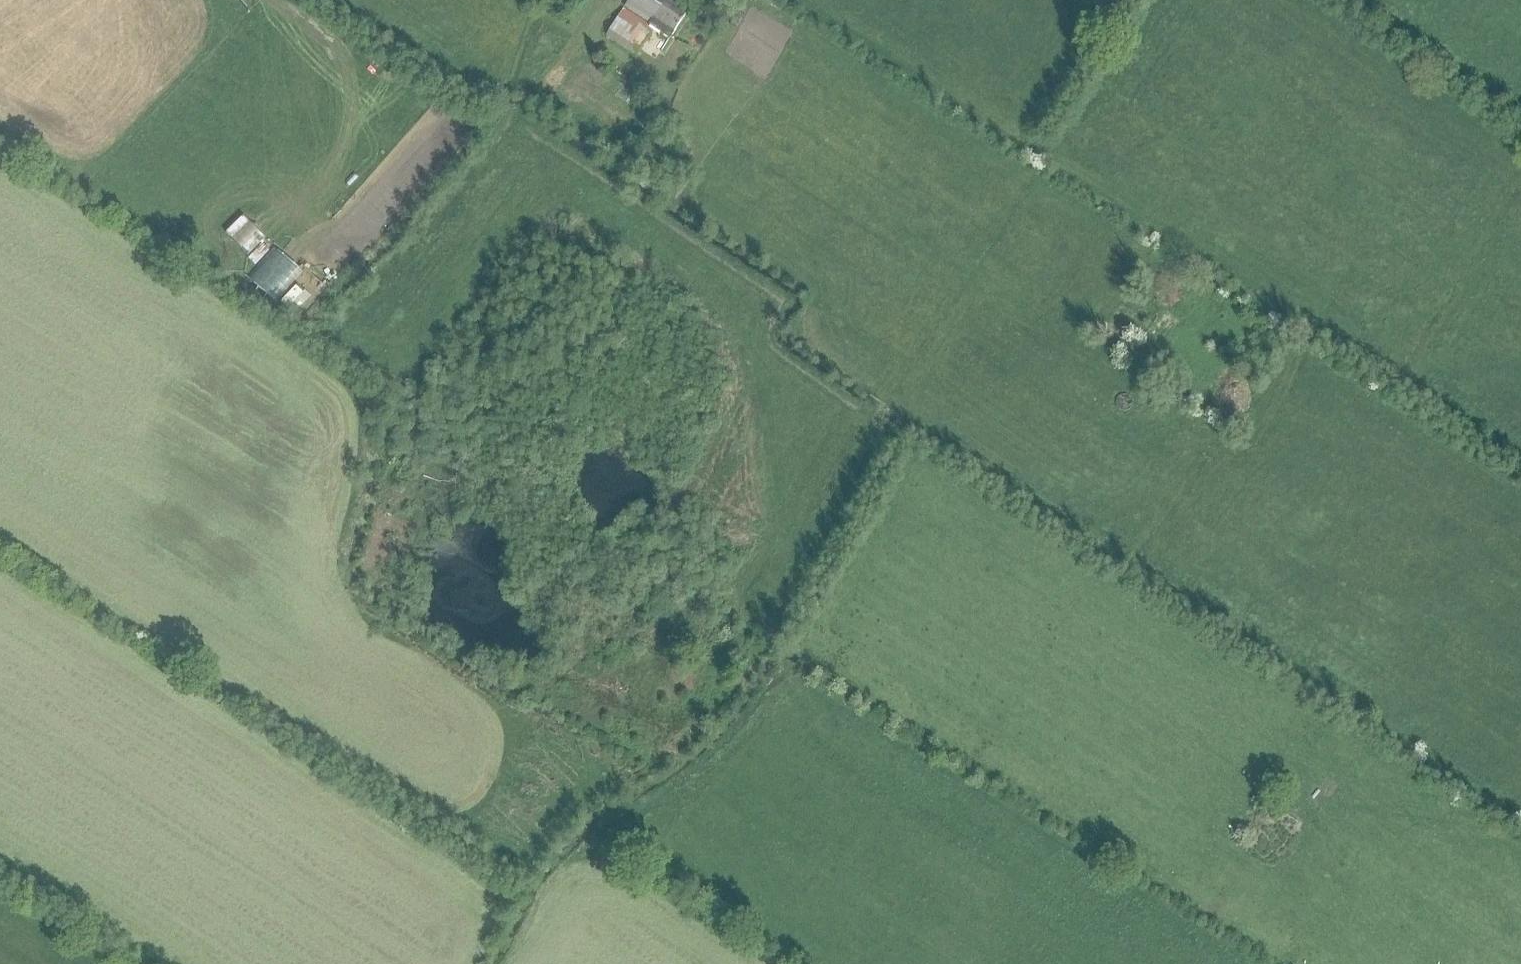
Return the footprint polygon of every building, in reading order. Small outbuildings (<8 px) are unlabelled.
[(647,26),(622,9),(604,35),(634,55),(652,29),(669,39),(687,11),(670,0),(627,0),(623,7),(649,23),(647,26)] [(222,230),(244,253),(262,237),(239,213),(222,230)] [(255,284),(265,267),(256,262),(246,279),(255,284)]
